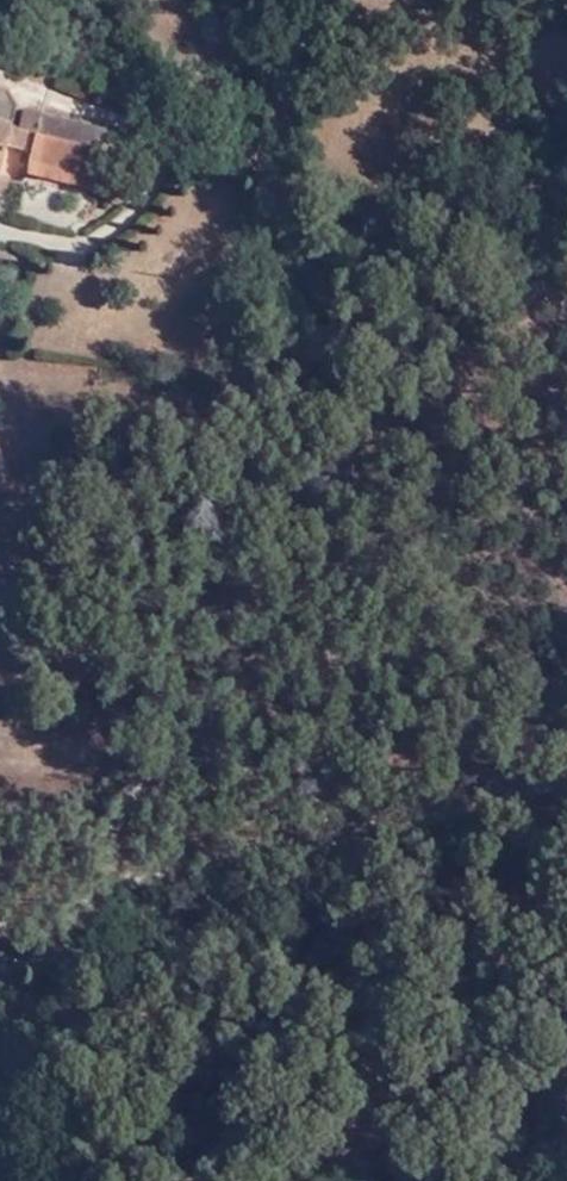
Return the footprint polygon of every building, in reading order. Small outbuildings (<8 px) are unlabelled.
[(112,131),(27,106),(8,87),(0,84),(0,155),(6,140),(35,149),(33,159),(98,176),(112,131)]
